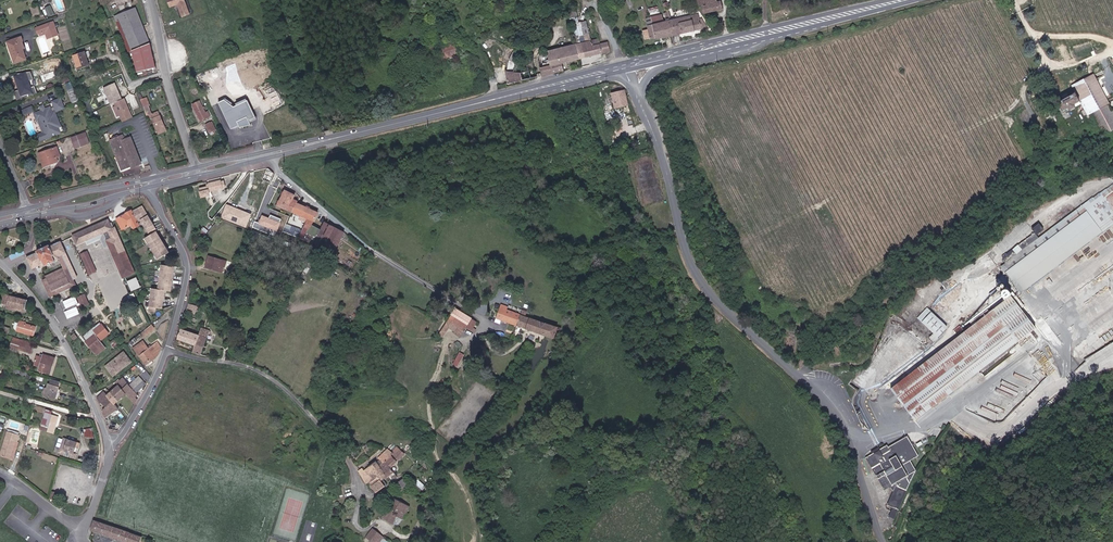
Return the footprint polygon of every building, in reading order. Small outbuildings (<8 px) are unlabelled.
[(185,1),(184,0),(172,0),(175,5),(179,4),(183,15),(189,13),(184,2),(185,1)] [(695,2),(698,1),(699,5),(697,5),(698,9),(701,8),(702,13),(722,8),(721,1),(717,2),(717,0),(695,0),(695,2)] [(137,3),(116,11),(118,16),(120,15),(130,45),(131,48),(150,40),(137,3)] [(48,17),(55,14),(51,5),(43,9),(48,17)] [(578,17),(576,9),(568,11),(570,19),(578,17)] [(652,23),(658,38),(673,35),(667,20),(664,13),(653,15),(654,23),(652,23)] [(697,32),(702,31),(694,13),(667,20),(673,35),(695,30),(697,32)] [(127,46),(130,45),(120,15),(118,16),(127,46)] [(46,21),(51,34),(54,33),(49,20),(46,21)] [(35,25),(36,27),(38,32),(47,29),(50,35),(51,34),(46,21),(35,25)] [(658,38),(652,23),(648,24),(649,30),(644,31),(646,39),(651,38),(658,38)] [(580,60),(615,51),(613,42),(600,45),(599,39),(593,41),(587,24),(579,25),(582,38),(584,37),(586,43),(576,45),(580,60)] [(514,51),(519,57),(516,64),(513,71),(521,72),(523,82),(564,72),(562,64),(580,60),(576,45),(551,51),(551,49),(545,50),(546,53),(537,55),(536,57),(528,56),(527,49),(539,43),(540,44),(548,42),(546,34),(533,36),(514,51)] [(21,47),(24,46),(19,35),(5,40),(9,50),(12,49),(16,61),(26,57),(21,47)] [(150,40),(131,48),(131,49),(151,42),(150,40)] [(459,55),(455,44),(453,43),(451,44),(450,40),(445,41),(447,45),(437,48),(435,41),(425,44),(427,51),(432,57),(439,55),(441,60),(444,61),(459,55)] [(156,66),(151,42),(131,49),(137,70),(156,66)] [(77,70),(89,65),(83,51),(72,55),(77,70)] [(509,59),(516,64),(519,57),(514,51),(509,59)] [(17,76),(13,78),(21,96),(27,93),(28,96),(37,92),(34,85),(30,87),(27,80),(32,78),(29,71),(16,74),(17,76)] [(523,82),(521,72),(513,71),(507,72),(509,85),(523,82)] [(1094,73),(1072,85),(1088,116),(1094,113),(1104,134),(1112,129),(1112,109),(1094,73)] [(122,99),(115,82),(103,88),(110,104),(114,103),(122,99)] [(74,89),(68,91),(73,102),(78,100),(74,89)] [(616,108),(628,105),(624,90),(612,94),(616,108)] [(1062,116),(1081,107),(1074,91),(1056,100),(1062,116)] [(122,99),(114,103),(122,122),(132,118),(124,98),(122,99)] [(233,107),(224,99),(217,102),(231,129),(233,128),(239,125),(239,127),(251,125),(250,120),(253,118),(255,117),(247,101),(233,107)] [(205,110),(200,101),(193,105),(200,119),(211,113),(208,108),(205,110)] [(31,105),(21,109),(23,114),(33,110),(31,105)] [(52,113),(49,108),(44,110),(45,112),(42,113),(42,111),(34,114),(36,119),(37,119),(43,133),(42,133),(44,139),(51,136),(52,137),(55,136),(55,135),(59,133),(57,128),(60,127),(54,112),(52,113)] [(160,116),(157,113),(150,116),(157,134),(166,131),(160,116)] [(211,119),(205,122),(209,130),(214,128),(212,124),(213,123),(211,119)] [(90,144),(85,131),(71,136),(76,149),(87,145),(90,144)] [(109,139),(120,172),(124,170),(135,166),(141,164),(131,136),(125,139),(123,134),(109,139)] [(61,156),(58,149),(58,148),(46,152),(40,154),(45,167),(58,162),(56,157),(61,156)] [(126,175),(137,172),(135,166),(124,170),(126,175)] [(225,188),(226,186),(225,182),(222,183),(222,181),(209,185),(210,191),(225,188)] [(1006,262),(997,268),(1011,287),(1008,289),(1012,296),(1014,295),(1016,298),(1112,228),(1112,183),(1039,238),(1006,262)] [(292,196),(283,192),(278,206),(292,213),(296,203),(290,200),(292,196)] [(321,218),(322,215),(296,203),(292,213),(307,219),(305,226),(317,230),(321,218)] [(141,205),(131,210),(136,221),(140,219),(149,233),(144,236),(157,258),(168,251),(155,230),(156,229),(141,205)] [(228,205),(223,217),(247,227),(251,215),(228,205)] [(131,210),(131,209),(121,214),(122,216),(126,224),(131,222),(133,225),(137,223),(136,221),(131,210)] [(117,218),(121,227),(126,224),(122,216),(117,218)] [(324,233),(329,222),(321,218),(317,230),(324,233)] [(67,225),(68,224),(64,219),(60,220),(60,219),(58,220),(59,221),(53,224),(52,223),(51,224),(52,225),(49,227),(50,232),(53,232),(55,234),(56,232),(58,234),(59,233),(59,232),(59,231),(63,228),(65,229),(66,228),(65,227),(67,225)] [(111,232),(115,240),(120,238),(117,230),(114,230),(110,221),(96,227),(100,236),(111,232)] [(96,227),(84,232),(89,241),(100,236),(96,227)] [(279,240),(281,235),(261,227),(258,233),(279,240)] [(80,244),(89,241),(84,232),(75,236),(80,244)] [(1034,232),(1001,256),(1006,262),(1039,238),(1034,232)] [(123,245),(120,238),(115,240),(110,243),(113,249),(123,245)] [(62,259),(61,257),(69,253),(63,242),(52,247),(52,245),(39,251),(40,252),(29,257),(34,269),(42,265),(43,267),(48,266),(58,262),(57,261),(62,259)] [(113,249),(125,278),(127,278),(136,274),(123,245),(113,249)] [(98,272),(90,252),(83,254),(91,275),(98,272)] [(208,263),(211,264),(210,271),(223,274),(225,268),(222,267),(223,261),(210,257),(208,263)] [(152,289),(149,312),(155,313),(155,309),(162,310),(164,291),(170,292),(174,267),(162,266),(158,290),(152,289)] [(78,285),(70,269),(66,271),(66,269),(48,277),(49,279),(45,280),(52,297),(78,285)] [(142,288),(138,278),(129,282),(130,284),(133,291),(142,288)] [(1004,287),(1002,288),(1001,286),(996,289),(998,291),(996,292),(1000,298),(999,299),(1002,303),(1003,303),(1004,304),(1010,299),(1012,299),(1011,297),(1004,287)] [(78,296),(82,307),(90,304),(85,293),(78,296)] [(0,296),(0,297),(3,297),(2,304),(12,307),(11,311),(23,314),(27,302),(1,294),(0,296)] [(1017,304),(1012,296),(1011,297),(1012,299),(1010,299),(1012,301),(1007,304),(1012,312),(1019,307),(1017,304)] [(195,314),(198,305),(190,302),(187,311),(195,314)] [(77,306),(65,311),(68,318),(80,313),(77,306)] [(986,315),(993,310),(990,306),(983,311),(986,315)] [(499,307),(494,317),(552,337),(554,338),(559,328),(556,327),(552,325),(499,307)] [(1019,339),(995,308),(993,310),(986,315),(983,317),(978,321),(974,325),(892,388),(915,420),(1019,339)] [(462,335),(468,327),(473,319),(457,309),(450,321),(459,326),(456,331),(462,335)] [(949,328),(927,310),(918,320),(935,333),(930,339),(937,345),(942,340),(940,338),(949,328)] [(983,317),(980,313),(975,318),(978,321),(983,317)] [(472,329),(477,321),(473,319),(468,327),(472,329)] [(21,322),(18,332),(31,335),(33,327),(26,325),(26,324),(21,322)] [(144,337),(155,328),(152,324),(141,334),(144,337)] [(203,336),(209,339),(213,330),(206,327),(203,336)] [(194,352),(203,355),(209,339),(203,336),(180,328),(177,338),(197,345),(194,352)] [(95,335),(87,341),(98,355),(104,351),(101,347),(103,345),(95,335)] [(26,353),(29,342),(12,337),(9,348),(26,353)] [(147,351),(141,357),(148,365),(153,361),(159,346),(156,343),(147,351)] [(141,357),(147,351),(141,345),(135,350),(141,357)] [(40,366),(39,370),(50,373),(55,357),(43,354),(42,356),(37,355),(34,364),(40,366)] [(113,375),(121,369),(123,371),(132,364),(124,354),(108,367),(113,375)] [(142,388),(140,386),(142,384),(136,376),(133,371),(122,379),(128,386),(125,388),(130,395),(139,406),(144,397),(140,391),(142,388)] [(136,376),(142,384),(147,379),(141,371),(136,376)] [(61,388),(61,386),(62,382),(53,379),(52,384),(50,384),(47,395),(58,398),(61,388)] [(130,395),(125,388),(116,394),(114,392),(104,400),(108,405),(106,408),(110,417),(125,406),(122,402),(130,395)] [(49,417),(45,428),(52,430),(56,418),(49,417)] [(94,428),(85,428),(86,438),(95,437),(94,428)] [(0,454),(0,455),(11,458),(16,439),(18,440),(20,434),(7,430),(0,454)] [(16,439),(11,458),(14,458),(20,440),(18,440),(16,439)] [(64,455),(70,457),(71,453),(73,453),(76,443),(65,440),(63,450),(65,451),(64,455)] [(407,454),(401,445),(392,452),(396,455),(400,459),(407,454)] [(896,447),(888,453),(884,448),(865,460),(883,492),(888,489),(895,494),(889,507),(894,510),(891,518),(894,520),(907,491),(898,487),(898,481),(909,475),(896,456),(899,454),(896,447)] [(386,463),(387,462),(396,455),(392,452),(382,459),(386,463)] [(400,459),(396,455),(387,462),(390,466),(400,459)] [(374,472),(375,473),(380,469),(387,476),(394,471),(390,466),(387,462),(386,463),(382,466),(378,462),(371,466),(374,472)] [(374,472),(371,466),(367,469),(366,468),(359,473),(362,480),(374,472)] [(384,478),(387,476),(380,469),(375,473),(384,486),(387,483),(384,478)] [(384,486),(375,473),(374,472),(362,480),(364,482),(370,478),(373,483),(372,485),(376,491),(384,486)] [(397,482),(400,485),(408,479),(404,475),(397,482)] [(415,512),(397,499),(394,502),(396,504),(406,511),(412,516),(415,512)] [(403,517),(406,511),(396,504),(391,510),(386,518),(393,524),(400,515),(403,517)] [(403,517),(409,521),(412,516),(406,511),(403,517)] [(402,518),(403,517),(400,515),(393,524),(396,526),(402,518)] [(114,524),(96,518),(92,530),(110,535),(114,524)] [(114,524),(110,535),(129,541),(142,541),(145,535),(114,524)] [(373,541),(379,541),(384,537),(376,530),(369,538),(373,541)]
